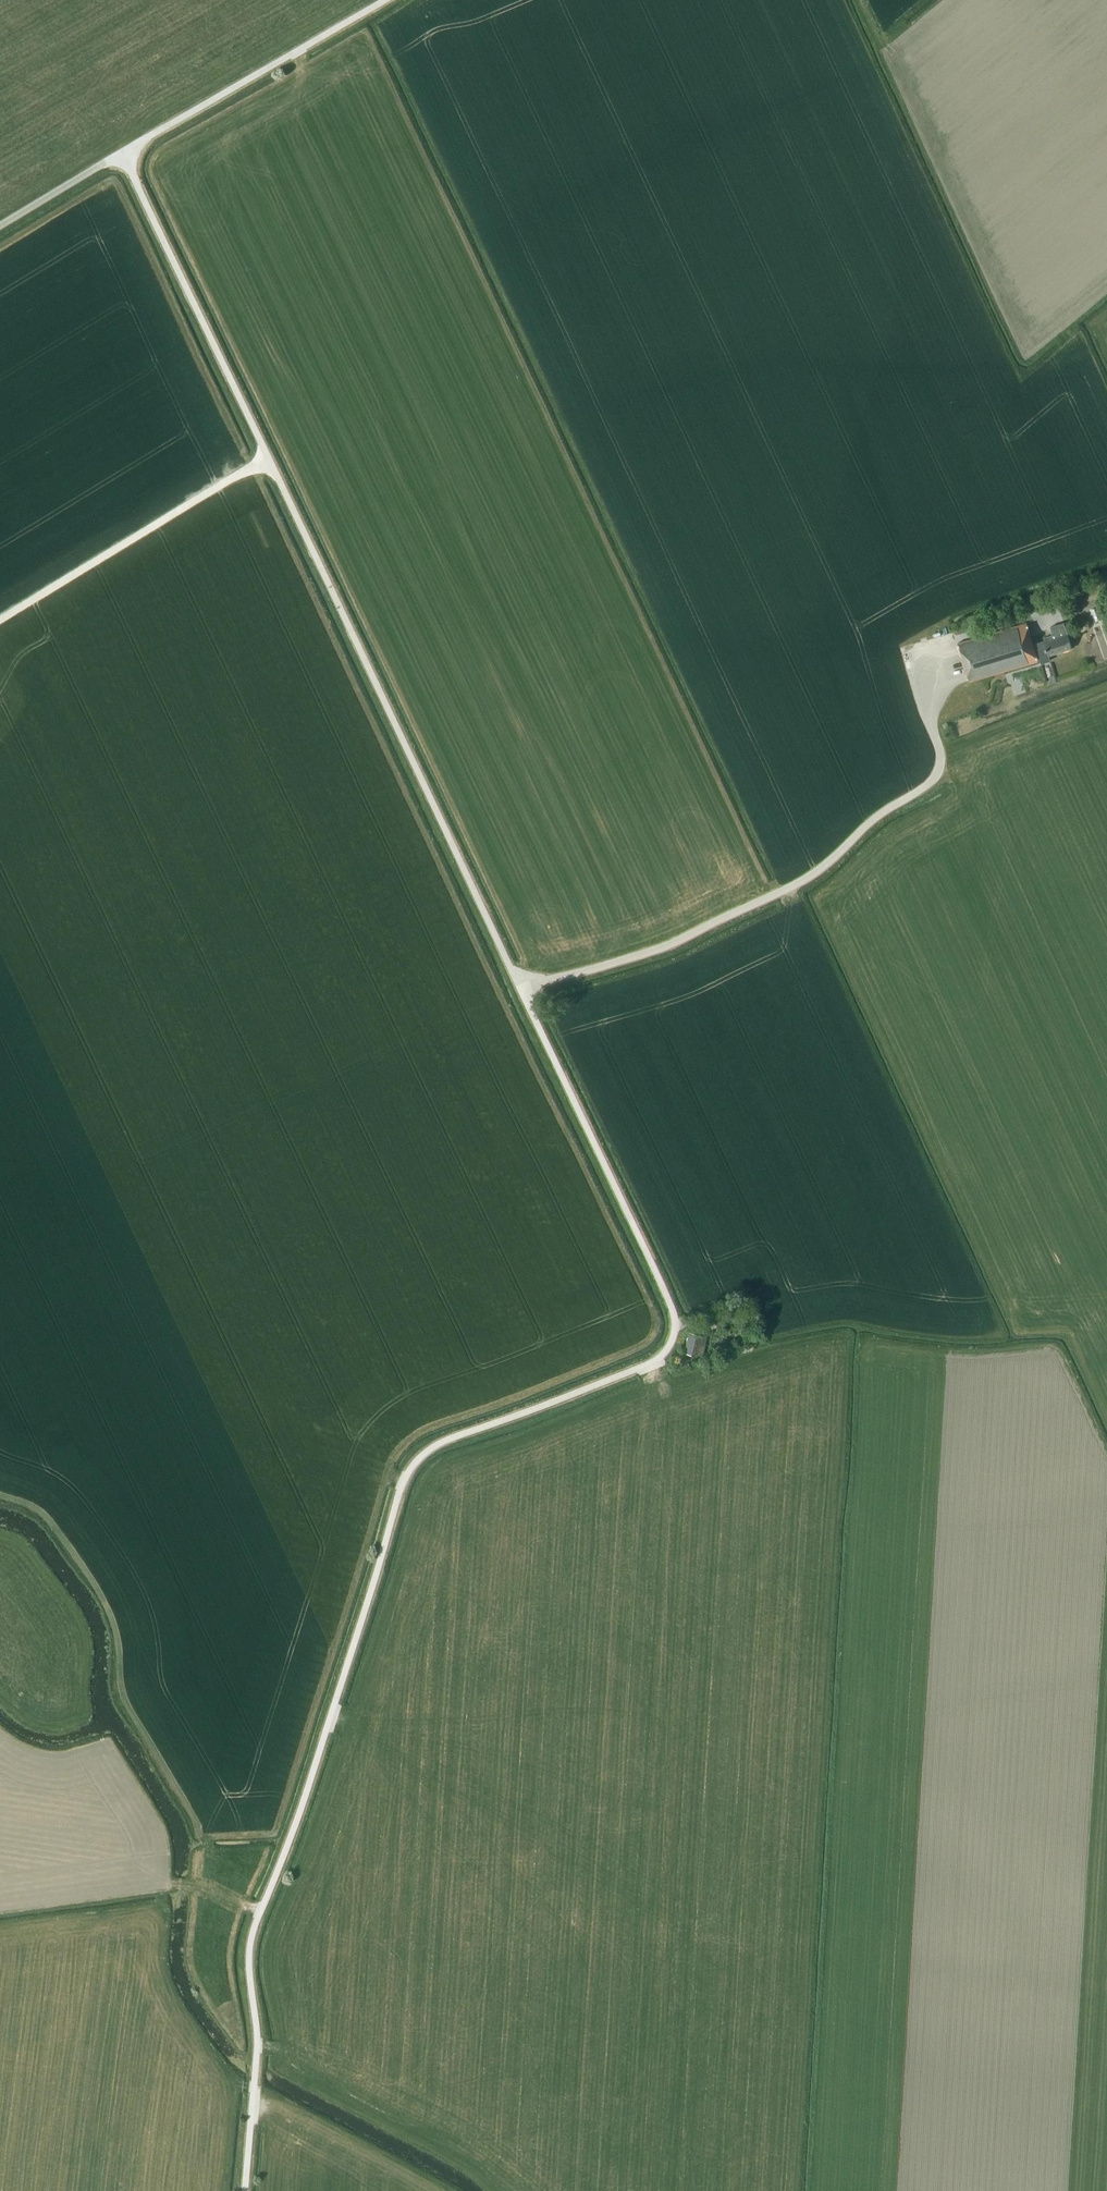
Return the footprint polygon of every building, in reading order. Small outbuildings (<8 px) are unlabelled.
[(1048,654),(1072,647),(1067,633),(1063,621),(1051,626),(1053,634),(1043,638),(1044,640),(1033,644),(1026,622),(958,643),(970,680),(1038,660),(1037,658),(1040,657),(1042,662),(1050,660),(1048,654)] [(707,1335),(689,1331),(684,1351),(702,1355),(707,1335)]
